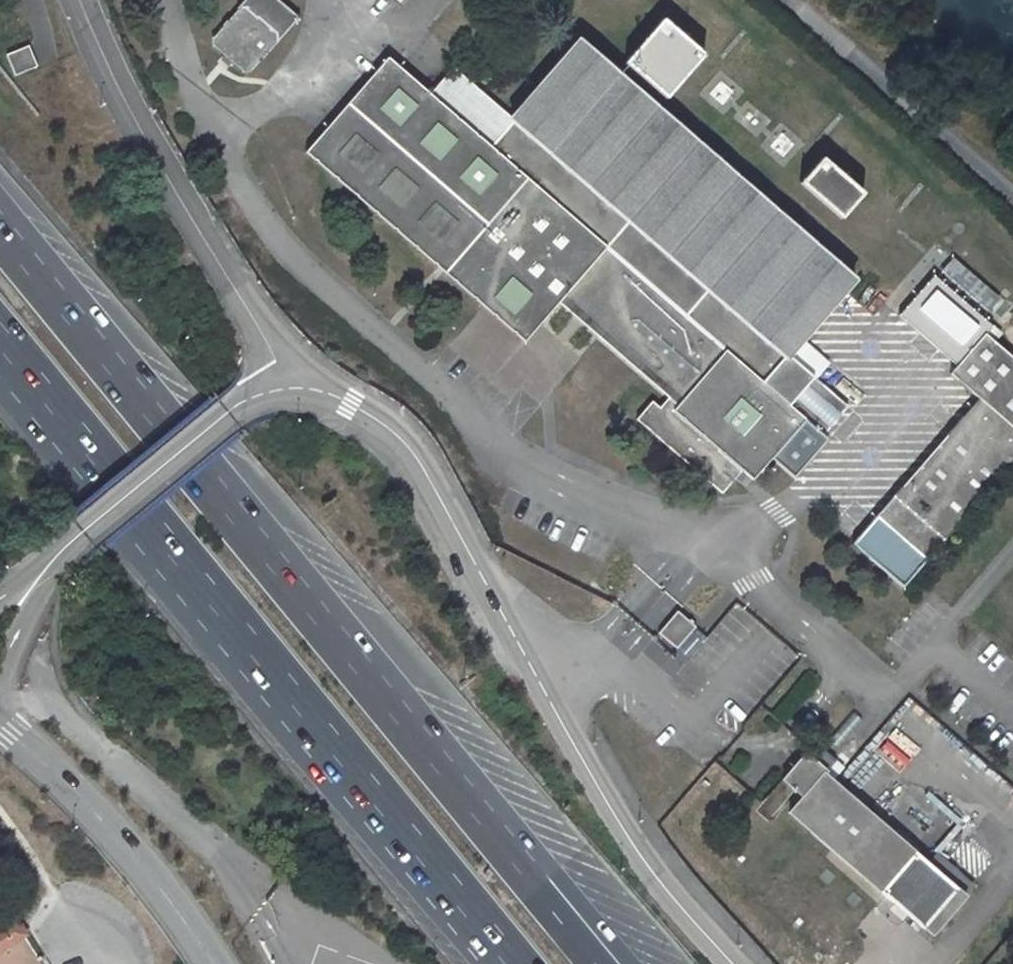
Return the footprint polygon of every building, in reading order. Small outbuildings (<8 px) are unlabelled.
[(273,42),(273,35),(245,11),(238,12),(214,40),(215,46),(243,70),(249,70),(273,42)] [(703,55),(662,20),(625,63),(666,99),(703,55)] [(723,60),(746,33),(742,29),(718,56),(723,60)] [(574,41),(510,115),(514,118),(509,124),(449,72),(429,94),(387,58),(305,152),(524,342),(558,303),(667,398),(659,408),(651,401),(635,420),(721,494),(742,471),(752,480),(771,459),(793,478),(827,439),(823,436),(848,407),(790,357),(854,283),(574,41)] [(15,76),(37,67),(29,46),(6,55),(15,76)] [(709,94),(722,106),(734,92),(721,81),(709,94)] [(815,140),(819,144),(843,117),(839,113),(815,140)] [(794,144),(781,133),(769,146),(782,157),(794,144)] [(822,158),(800,183),(841,219),(863,194),(822,158)] [(919,183),(896,209),(900,213),(923,187),(919,183)] [(987,314),(999,299),(952,258),(940,272),(987,314)] [(984,334),(992,325),(933,276),(898,316),(950,362),(944,369),(978,399),(851,544),(902,588),(1012,460),(1012,359),(984,334)] [(984,334),(1012,359),(1012,317),(1000,332),(992,325),(984,334)] [(641,622),(655,633),(677,605),(662,594),(641,622)] [(657,636),(674,649),(693,624),(676,610),(657,636)] [(819,750),(811,759),(805,754),(782,780),(801,797),(788,813),(923,929),(924,928),(933,935),(966,896),(965,895),(968,890),(954,879),(959,872),(937,854),(928,864),(824,773),(834,763),(819,750)] [(26,934),(16,919),(0,929),(0,952),(26,934)]
